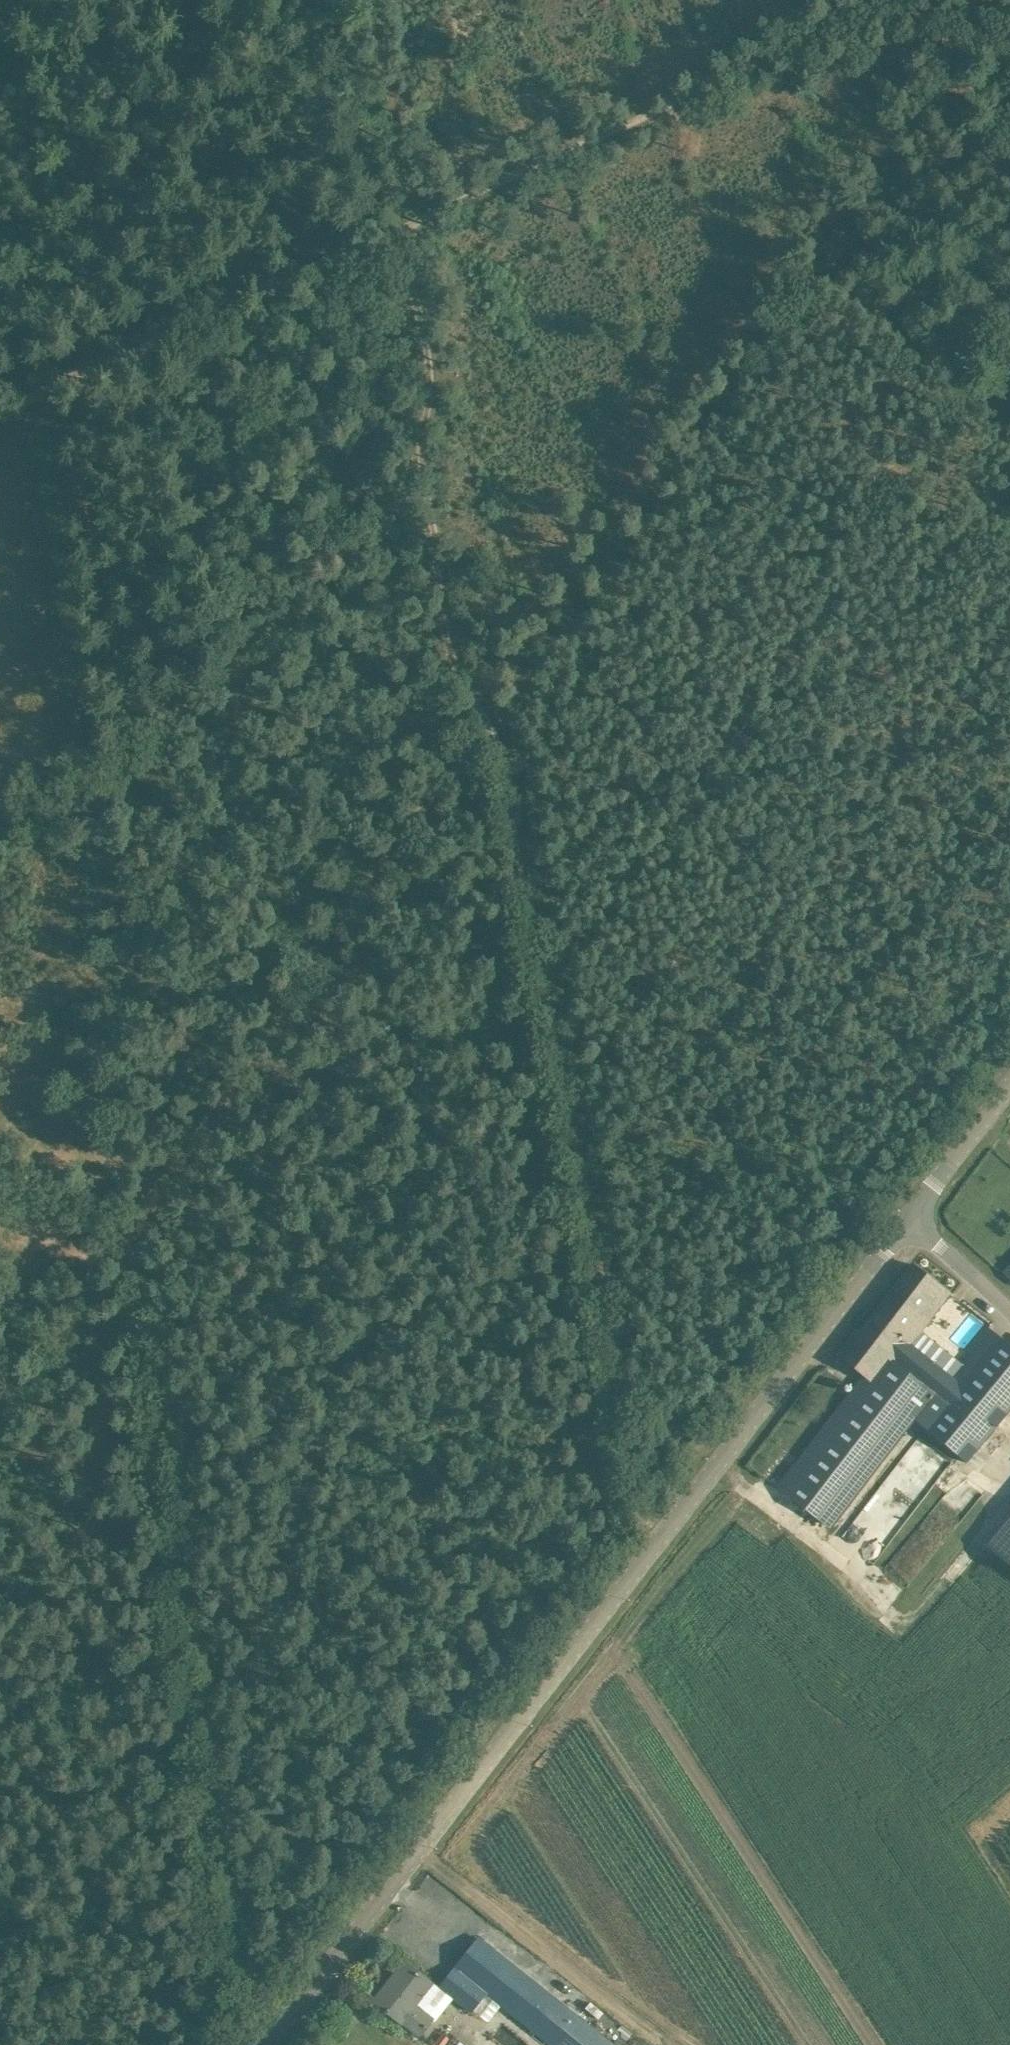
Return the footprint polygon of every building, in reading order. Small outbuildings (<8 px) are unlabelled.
[(778,1487),(777,1488),(824,1523),(910,1416),(968,1462),(1009,1410),(1009,1345),(988,1326),(968,1351),(972,1355),(953,1378),(910,1343),(949,1292),(913,1264),(861,1332),(858,1329),(838,1355),(864,1375),(778,1487)] [(986,1548),(1009,1568),(1009,1518),(986,1548)] [(472,2009),(483,1996),(486,1992),(554,2044),(615,2044),(478,1937),(440,1986),(471,2011),(472,2009)] [(431,1983),(420,1973),(404,1961),(373,2000),(401,2022),(402,2020),(419,2034),(432,2018),(414,2005),(431,1983)] [(434,2042),(438,2044),(443,2044),(449,2038),(442,2033),(434,2042)]
